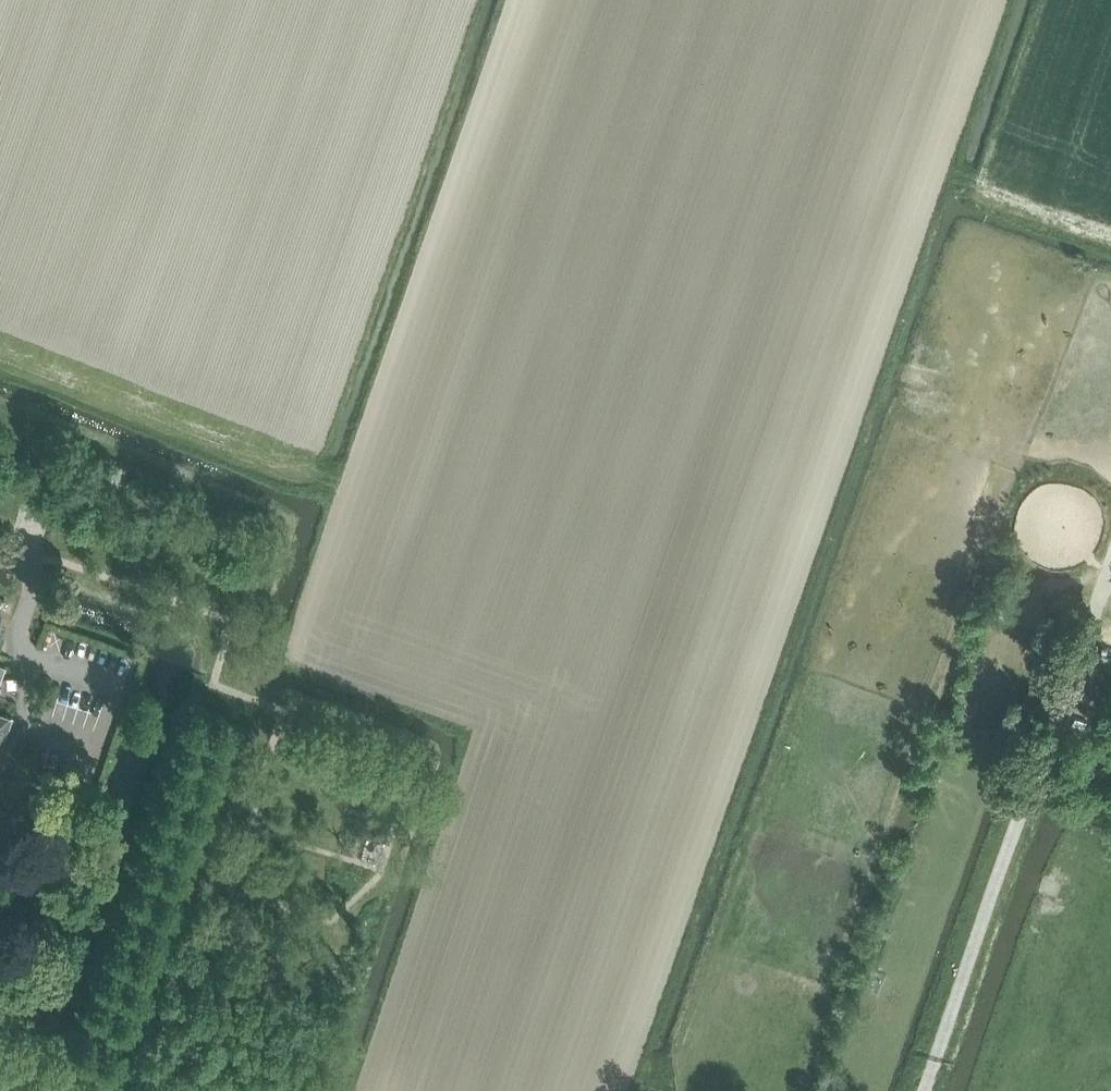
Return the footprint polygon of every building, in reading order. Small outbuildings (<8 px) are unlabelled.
[(12,716),(0,711),(0,751),(12,716)] [(9,862),(7,869),(13,874),(20,873),(22,866),(17,860),(9,862)]
